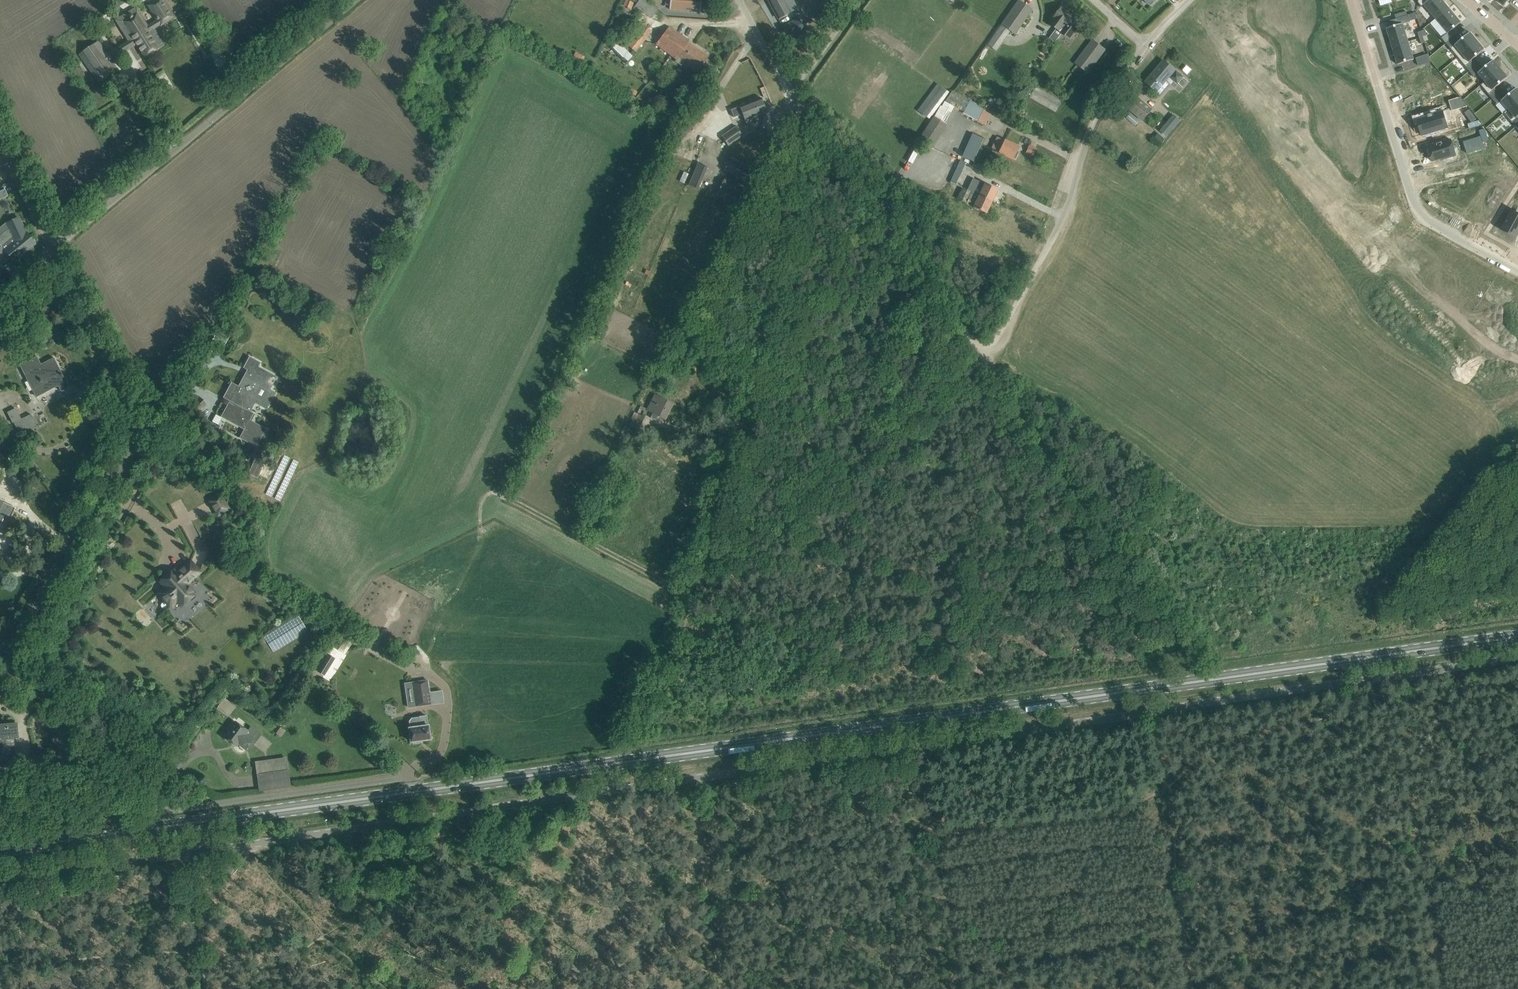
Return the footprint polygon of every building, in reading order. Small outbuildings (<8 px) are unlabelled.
[(130,46),(131,48),(138,44),(145,56),(164,44),(154,28),(160,24),(161,25),(175,16),(164,0),(157,0),(148,5),(157,20),(147,26),(137,10),(117,22),(128,40),(127,41),(130,46)] [(647,0),(639,0),(635,5),(652,18),(659,9),(647,0)] [(665,4),(670,5),(670,6),(685,7),(685,10),(700,11),(701,0),(665,0),(665,4)] [(778,18),(787,13),(789,12),(795,9),(792,3),(787,6),(784,0),(768,0),(778,18)] [(821,3),(833,11),(834,12),(843,0),(824,0),(821,3)] [(1019,0),(1001,25),(1010,31),(1015,34),(1032,9),(1019,0)] [(1418,2),(1422,7),(1424,5),(1436,19),(1449,8),(1443,0),(1418,0),(1418,2)] [(813,15),(824,23),(833,11),(821,3),(813,15)] [(1057,28),(1049,38),(1055,42),(1062,33),(1060,31),(1074,13),(1064,5),(1055,17),(1056,18),(1051,24),(1057,28)] [(1449,8),(1436,19),(1448,33),(1442,38),(1446,43),(1456,35),(1452,30),(1461,22),(1449,8)] [(1074,13),(1060,31),(1062,33),(1071,39),(1084,21),(1074,13)] [(802,16),(800,17),(794,21),(783,27),(788,38),(804,29),(802,25),(806,23),(802,16)] [(1403,23),(1387,28),(1392,46),(1408,41),(1403,23)] [(627,45),(635,52),(651,30),(642,24),(627,45)] [(669,26),(656,45),(677,59),(679,57),(685,61),(699,70),(708,57),(688,43),(690,40),(669,26)] [(1456,35),(1446,43),(1458,57),(1478,41),(1470,32),(1460,40),(1456,35)] [(1088,73),(1106,49),(1093,39),(1075,63),(1088,73)] [(95,44),(80,54),(99,82),(114,72),(106,60),(109,58),(110,59),(120,53),(116,48),(108,53),(99,40),(95,44)] [(1408,41),(1392,46),(1398,64),(1414,59),(1408,41)] [(1478,41),(1458,57),(1469,71),(1474,68),(1479,63),(1475,58),(1485,49),(1478,41)] [(618,42),(613,47),(627,61),(632,56),(618,42)] [(1428,54),(1416,58),(1418,66),(1431,62),(1428,54)] [(1178,84),(1184,77),(1164,60),(1146,82),(1161,95),(1171,84),(1166,81),(1169,77),(1178,84)] [(1474,68),(1469,71),(1474,76),(1478,73),(1485,81),(1485,82),(1501,69),(1494,61),(1493,60),(1483,68),(1479,63),(1474,68)] [(1485,82),(1481,85),(1493,99),(1497,96),(1497,95),(1502,91),(1498,86),(1508,77),(1501,69),(1485,82)] [(1428,83),(1425,72),(1412,76),(1414,82),(1414,83),(1415,83),(1416,86),(1408,89),(1413,105),(1436,98),(1431,82),(1428,83)] [(947,90),(938,83),(918,110),(927,116),(947,90)] [(1060,101),(1051,96),(1036,86),(1029,97),(1047,107),(1055,112),(1060,104),(1060,101)] [(1153,109),(1135,94),(1127,88),(1118,99),(1143,120),(1153,109)] [(1493,99),(1497,104),(1501,101),(1509,109),(1517,102),(1517,89),(1517,88),(1515,89),(1507,96),(1502,91),(1497,95),(1497,96),(1493,99)] [(1452,110),(1467,106),(1460,97),(1449,101),(1452,110)] [(767,112),(761,98),(739,106),(747,125),(763,119),(761,114),(767,112)] [(714,104),(709,99),(693,117),(698,122),(714,104)] [(933,116),(918,140),(932,149),(947,125),(945,123),(954,107),(945,101),(942,106),(941,105),(934,117),(933,116)] [(1504,113),(1516,127),(1517,125),(1517,102),(1509,109),(1504,113)] [(1428,117),(1418,120),(1420,127),(1423,136),(1448,129),(1445,122),(1453,120),(1449,109),(1439,112),(1428,115),(1428,117)] [(1130,113),(1126,118),(1135,125),(1139,121),(1130,113)] [(1174,114),(1160,131),(1167,137),(1180,120),(1174,114)] [(736,126),(721,136),(728,146),(743,135),(736,126)] [(1158,133),(1154,138),(1161,143),(1165,139),(1158,133)] [(1481,135),(1464,141),(1467,152),(1485,147),(1481,135)] [(1018,146),(997,137),(992,149),(1012,159),(1013,157),(1015,158),(1017,153),(1015,152),(1018,146)] [(1451,139),(1428,146),(1433,161),(1441,159),(1442,160),(1456,156),(1451,139)] [(1032,156),(1036,148),(1029,145),(1025,153),(1032,156)] [(725,169),(748,181),(754,170),(731,158),(725,169)] [(698,189),(708,167),(698,162),(688,185),(698,189)] [(1006,184),(1016,189),(1020,181),(1011,176),(1006,184)] [(743,187),(725,177),(716,195),(733,205),(743,187)] [(972,192),(992,201),(998,189),(985,183),(984,183),(973,178),(967,189),(972,192)] [(967,189),(963,187),(957,199),(967,203),(972,192),(967,189)] [(0,191),(0,199),(9,195),(5,189),(0,191)] [(992,201),(972,192),(967,203),(973,206),(973,207),(986,213),(992,201)] [(1501,230),(1516,238),(1517,234),(1517,213),(1512,210),(1501,230)] [(0,248),(0,265),(0,266),(11,257),(14,260),(19,256),(35,243),(27,233),(26,233),(19,218),(6,223),(9,228),(0,235),(0,244),(2,246),(0,248)] [(603,306),(596,323),(604,326),(611,309),(603,306)] [(37,356),(20,365),(36,397),(47,392),(45,387),(56,381),(58,386),(61,391),(69,387),(54,358),(41,364),(37,356)] [(232,382),(224,397),(230,400),(231,401),(236,403),(227,420),(242,428),(244,429),(240,437),(257,446),(266,429),(250,420),(253,413),(251,411),(247,409),(252,399),(262,404),(270,389),(276,377),(258,367),(261,363),(249,357),(243,367),(248,370),(239,386),(232,382)] [(655,395),(648,409),(648,410),(653,412),(650,417),(656,420),(658,415),(665,419),(673,404),(655,395)] [(640,405),(630,427),(637,430),(648,410),(648,409),(640,405)] [(37,426),(32,414),(22,419),(16,408),(8,412),(13,423),(14,422),(20,435),(37,426)] [(259,476),(264,464),(255,460),(250,472),(259,476)] [(219,516),(233,509),(223,491),(209,498),(219,516)] [(7,503),(0,500),(0,529),(5,531),(16,507),(7,503)] [(174,570),(161,582),(166,587),(160,593),(170,605),(177,599),(183,605),(195,594),(187,584),(200,572),(190,562),(177,574),(174,570)] [(262,635),(272,653),(308,631),(298,614),(262,635)] [(328,670),(320,664),(316,670),(324,676),(328,670)] [(411,682),(415,706),(432,704),(429,679),(411,682)] [(216,706),(227,714),(234,705),(223,697),(216,706)] [(427,715),(420,716),(412,717),(409,721),(410,728),(409,728),(411,742),(430,739),(429,725),(428,725),(427,715)] [(228,729),(223,737),(232,743),(233,741),(238,745),(246,751),(254,740),(245,734),(248,730),(235,721),(234,722),(233,720),(227,728),(228,729)] [(16,724),(0,725),(0,762),(17,760),(15,747),(5,748),(4,738),(18,737),(16,724)] [(186,750),(182,747),(178,752),(183,755),(186,750)] [(289,769),(288,769),(257,774),(259,791),(291,786),(289,769)]
